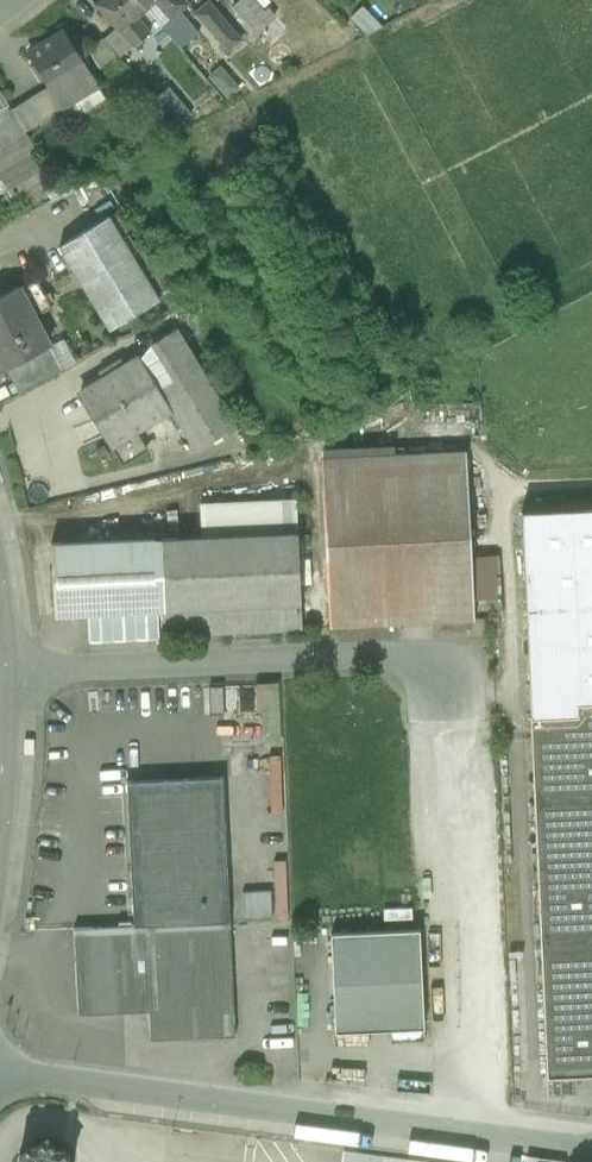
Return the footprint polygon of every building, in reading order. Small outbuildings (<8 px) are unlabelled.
[(138,0),(93,0),(117,27),(121,32),(137,18),(147,10),(138,0)] [(185,0),(138,0),(147,10),(148,11),(157,2),(171,17),(187,3),(185,0)] [(254,0),(242,0),(233,9),(257,34),(275,17),(269,9),(265,13),(254,0)] [(225,22),(209,4),(200,11),(215,28),(216,30),(225,22)] [(380,28),(361,10),(353,19),(369,34),(380,28)] [(181,13),(164,28),(180,46),(196,31),(181,13)] [(137,18),(121,32),(133,46),(134,48),(151,33),(137,18)] [(241,40),(225,22),(216,30),(215,28),(211,31),(229,51),(241,40)] [(121,32),(117,27),(103,39),(119,57),(133,46),(121,32)] [(180,47),(163,29),(146,44),(163,62),(180,47)] [(65,31),(28,54),(62,109),(99,86),(65,31)] [(106,69),(119,58),(103,39),(90,51),(106,69)] [(99,86),(62,109),(74,129),(111,106),(99,86)] [(57,112),(44,90),(29,99),(42,121),(57,112)] [(29,99),(11,110),(24,132),(42,121),(29,99)] [(11,110),(9,106),(3,110),(19,137),(25,133),(24,132),(11,110)] [(0,112),(0,148),(19,137),(3,110),(0,112)] [(25,133),(19,137),(0,148),(0,159),(0,160),(22,147),(25,152),(32,147),(25,133)] [(25,152),(22,147),(0,160),(0,159),(0,173),(31,155),(36,152),(33,147),(32,147),(25,152)] [(3,204),(19,208),(51,189),(31,155),(0,173),(0,198),(3,204)] [(159,300),(109,217),(60,247),(110,329),(159,300)] [(53,308),(38,280),(20,289),(35,318),(53,308)] [(0,296),(0,363),(4,370),(7,368),(39,352),(49,346),(35,318),(20,289),(18,286),(0,296)] [(235,427),(177,329),(153,344),(175,380),(159,389),(171,410),(196,451),(235,427)] [(49,346),(39,352),(52,376),(77,363),(64,339),(49,346)] [(39,352),(7,368),(19,392),(52,376),(39,352)] [(140,357),(126,366),(121,358),(99,371),(103,379),(80,393),(106,437),(132,422),(137,430),(171,410),(159,389),(140,357)] [(466,450),(322,458),(330,627),(475,620),(466,450)] [(296,499),(200,503),(202,537),(155,539),(155,538),(51,543),(55,616),(88,614),(301,604),(297,532),(296,499)] [(521,511),(531,717),(577,714),(577,702),(591,702),(591,508),(521,511)] [(301,604),(88,614),(89,639),(159,636),(159,635),(302,628),(301,604)] [(255,681),(255,702),(274,702),(274,681),(255,681)] [(239,683),(217,684),(218,714),(241,713),(239,683)] [(531,717),(547,1079),(591,1077),(591,702),(577,702),(577,714),(531,717)] [(127,782),(133,922),(134,925),(74,928),(78,1015),(150,1012),(151,1040),(236,1036),(230,922),(223,777),(127,782)] [(272,891),(244,892),(246,920),(273,919),(272,891)] [(420,929),(331,933),(335,1032),(424,1028),(420,929)] [(547,1079),(548,1096),(591,1093),(591,1077),(547,1079)] [(70,1158),(62,1148),(58,1151),(46,1136),(18,1158),(18,1161),(69,1161),(70,1158)]
